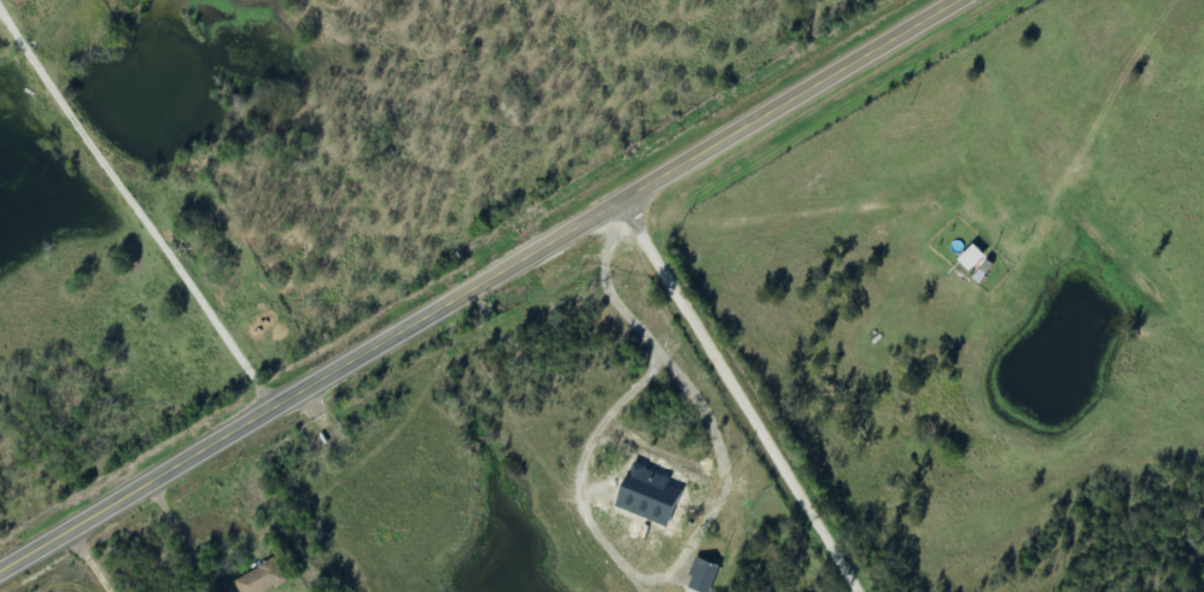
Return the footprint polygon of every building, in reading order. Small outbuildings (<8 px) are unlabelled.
[(291,581),(279,560),(239,584),(244,591),(273,591),(291,581)] [(700,560),(692,590),(700,591),(719,591),(726,567),(700,560)]
